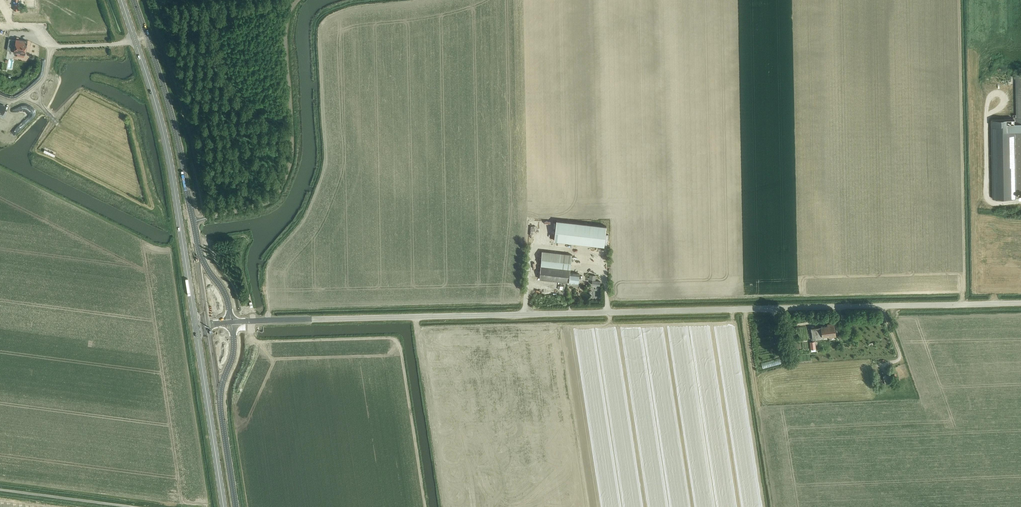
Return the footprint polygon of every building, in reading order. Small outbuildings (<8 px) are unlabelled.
[(21,54),(25,54),(27,41),(15,39),(15,40),(9,39),(9,38),(0,36),(0,62),(5,63),(7,50),(13,51),(13,52),(18,53),(21,54)] [(992,119),(993,199),(1018,198),(1018,194),(1020,194),(1020,74),(1016,74),(1016,118),(1016,119),(992,119)] [(557,220),(554,240),(604,246),(607,226),(557,220)] [(540,279),(565,282),(568,282),(567,283),(569,284),(569,282),(578,283),(579,274),(570,273),(572,255),(542,251),(541,266),(540,279)] [(828,337),(835,336),(834,323),(827,324),(827,325),(821,326),(811,328),(812,340),(822,338),(822,337),(828,336),(828,337)] [(891,374),(883,376),(886,384),(893,382),(891,374)]
